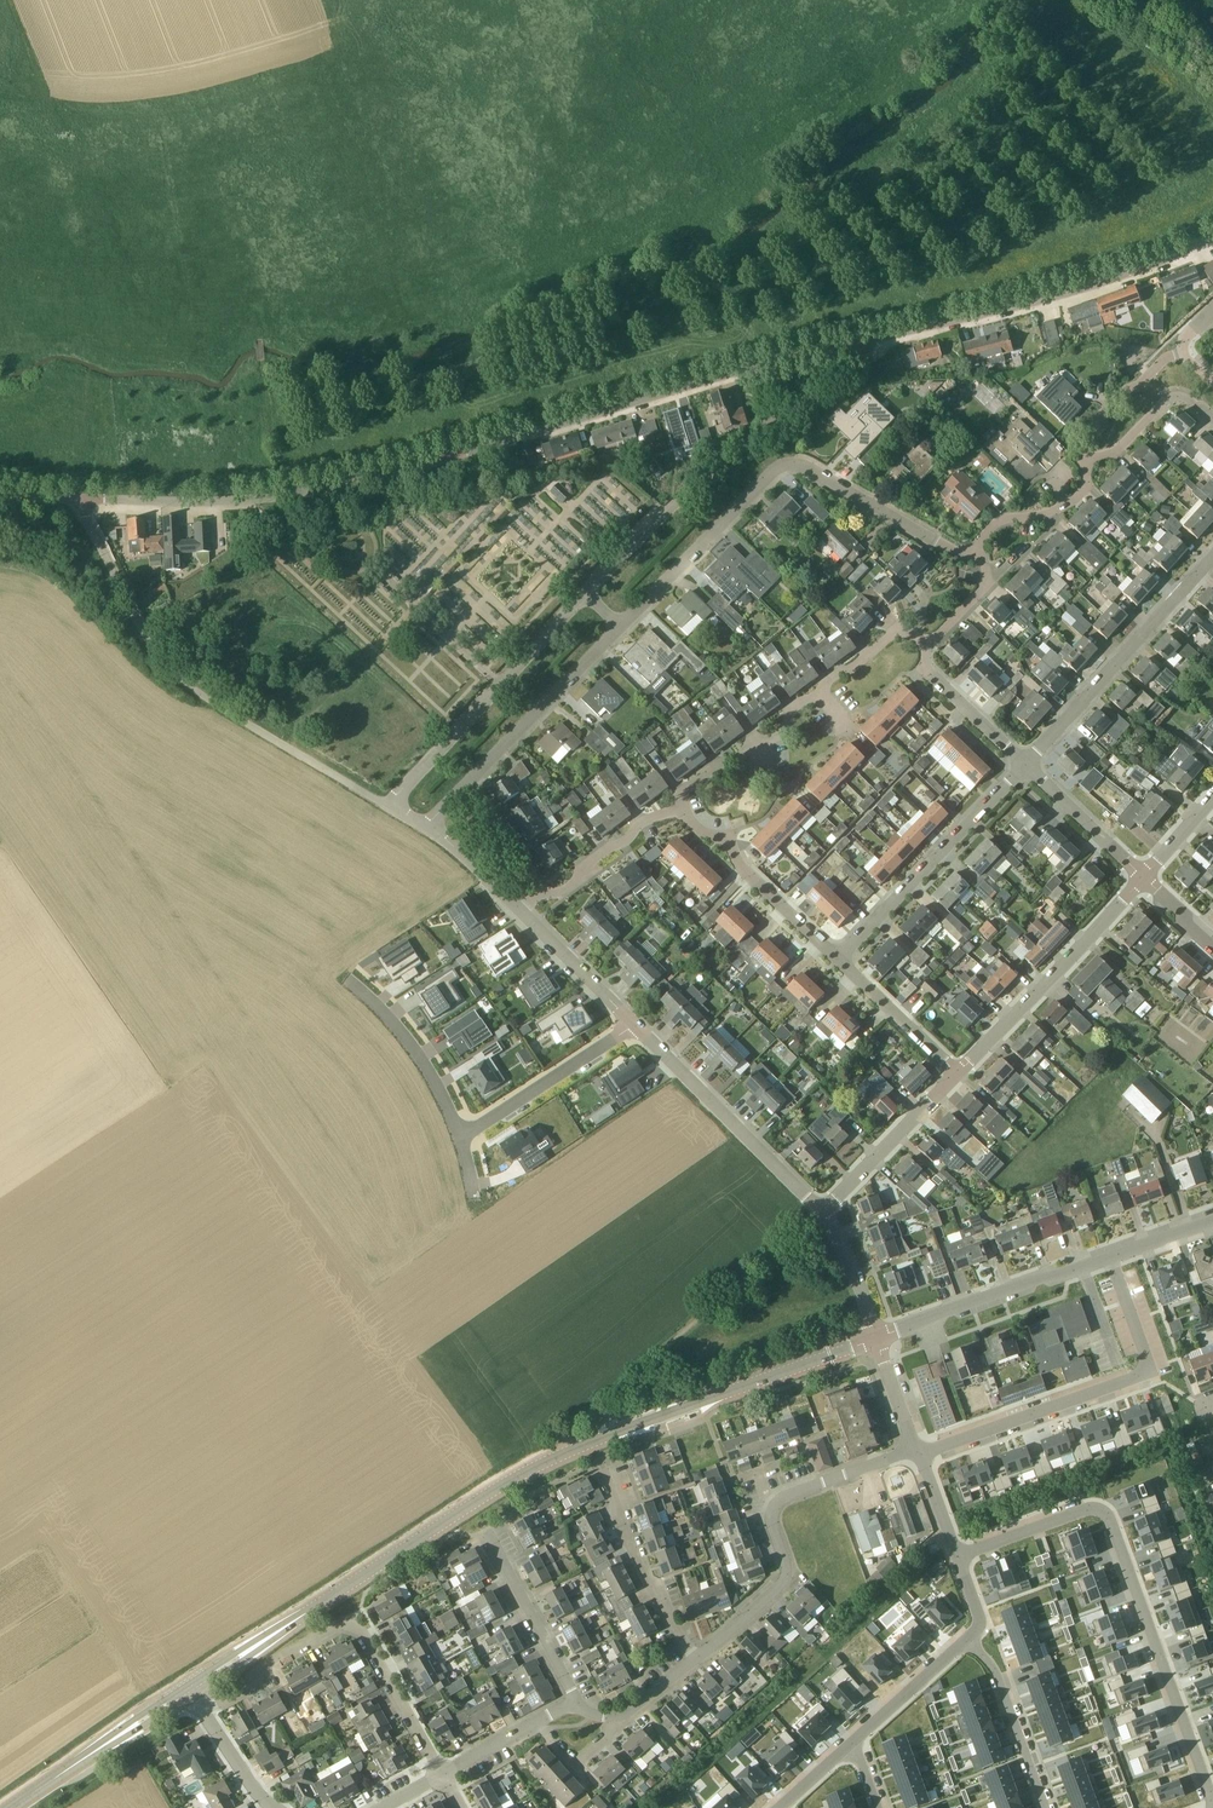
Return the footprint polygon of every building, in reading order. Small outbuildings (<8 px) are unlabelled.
[(1179,36),(1184,28),(1176,23),(1171,31),(1179,36)] [(1211,43),(1205,52),(1212,58),(1212,45),(1211,43)] [(1212,262),(1202,270),(1208,278),(1212,285),(1212,262)] [(1200,282),(1199,279),(1195,267),(1161,281),(1167,295),(1170,294),(1200,282)] [(1141,303),(1139,298),(1135,287),(1095,301),(1100,315),(1103,325),(1104,326),(1116,321),(1113,313),(1141,303)] [(1090,330),(1103,325),(1100,315),(1095,301),(1068,311),(1074,326),(1087,321),(1090,330)] [(1048,346),(1064,341),(1062,325),(1055,327),(1053,319),(1044,323),(1046,330),(1043,331),(1048,346)] [(1012,354),(1010,346),(1007,334),(965,345),(970,365),(972,364),(973,369),(987,365),(985,360),(1002,355),(1002,356),(1012,354)] [(942,358),(941,354),(938,342),(902,352),(907,371),(918,368),(917,364),(919,363),(920,368),(935,364),(934,360),(942,358)] [(1082,409),(1073,400),(1078,394),(1063,379),(1041,402),(1066,426),(1082,409)] [(944,383),(928,384),(921,391),(927,397),(930,397),(939,388),(944,383)] [(735,411),(732,402),(728,391),(712,396),(718,416),(719,415),(725,431),(739,427),(739,428),(748,424),(743,409),(735,411)] [(936,401),(945,410),(946,411),(956,401),(946,391),(936,401)] [(865,413),(875,403),(867,395),(846,416),(844,414),(846,416),(841,421),(842,422),(838,426),(853,440),(851,442),(855,446),(852,450),(851,449),(848,453),(855,460),(883,431),(865,413)] [(676,409),(663,413),(670,434),(678,431),(685,451),(700,447),(691,419),(681,423),(676,409)] [(1184,437),(1187,434),(1195,425),(1181,412),(1170,424),(1178,432),(1168,444),(1179,454),(1182,451),(1181,451),(1190,442),(1184,437)] [(655,420),(647,422),(650,435),(653,434),(658,432),(655,420)] [(1040,452),(1025,437),(1030,431),(1020,420),(1004,436),(999,432),(998,433),(992,428),(983,437),(989,443),(985,447),(991,453),(996,448),(1010,462),(1019,453),(1029,464),(1040,452)] [(638,443),(635,434),(631,423),(592,435),(597,450),(625,441),(627,446),(638,443)] [(1039,425),(1040,424),(1039,424),(1031,433),(1032,433),(1046,445),(1053,438),(1052,437),(1039,425)] [(582,450),(581,445),(577,434),(551,442),(551,443),(542,445),(546,459),(555,456),(556,458),(582,450)] [(1212,454),(1212,440),(1206,434),(1196,445),(1191,440),(1190,442),(1181,451),(1182,451),(1191,460),(1198,452),(1207,460),(1212,454)] [(715,448),(711,439),(702,442),(707,457),(715,448)] [(867,454),(872,459),(886,445),(881,440),(867,454)] [(917,485),(938,464),(919,446),(915,451),(906,442),(891,456),(899,464),(891,472),(897,478),(906,469),(902,465),(910,456),(921,467),(910,478),(917,485)] [(520,451),(526,466),(536,463),(531,447),(520,451)] [(1160,462),(1153,455),(1144,447),(1143,447),(1144,448),(1134,458),(1133,458),(1148,473),(1160,462)] [(1172,448),(1168,452),(1174,458),(1178,453),(1176,452),(1172,448)] [(643,458),(658,477),(665,472),(650,453),(643,458)] [(976,460),(985,469),(991,463),(982,454),(976,460)] [(1144,490),(1152,497),(1158,491),(1147,481),(1147,482),(1143,477),(1138,482),(1132,477),(1123,468),(1119,473),(1120,474),(1113,480),(1128,495),(1134,501),(1144,490)] [(991,503),(983,494),(959,471),(946,484),(954,492),(946,500),(959,513),(961,510),(973,522),(991,503)] [(1158,491),(1166,500),(1171,495),(1152,477),(1147,481),(1158,491)] [(1208,498),(1201,492),(1187,479),(1183,484),(1204,502),(1208,498)] [(1102,501),(1126,525),(1131,519),(1120,510),(1123,506),(1120,503),(1128,495),(1113,480),(1107,487),(1106,486),(1101,491),(1107,497),(1102,501)] [(1212,492),(1212,482),(1211,480),(1201,492),(1208,498),(1212,492)] [(559,484),(551,492),(563,503),(570,495),(559,484)] [(774,537),(802,509),(785,492),(784,493),(786,494),(771,509),(770,509),(769,510),(759,520),(765,525),(764,526),(774,537)] [(1102,501),(1097,507),(1091,501),(1087,506),(1088,507),(1081,513),(1097,528),(1103,521),(1107,524),(1110,521),(1120,531),(1125,525),(1129,528),(1126,525),(1102,501)] [(1212,523),(1212,511),(1204,503),(1193,515),(1208,528),(1212,523)] [(823,508),(816,515),(824,523),(831,516),(823,508)] [(1086,540),(1097,528),(1081,513),(1075,520),(1074,519),(1069,524),(1086,540)] [(1198,540),(1208,528),(1193,515),(1182,526),(1198,540)] [(163,517),(165,571),(180,571),(178,528),(178,516),(163,517)] [(1178,531),(1182,526),(1172,517),(1167,522),(1178,531)] [(145,539),(144,529),(143,520),(127,522),(129,543),(129,554),(163,553),(162,538),(145,539)] [(208,522),(193,523),(195,552),(210,551),(208,522)] [(1181,534),(1178,531),(1167,522),(1162,527),(1168,532),(1157,544),(1163,549),(1178,562),(1189,550),(1177,539),(1181,534)] [(1151,525),(1146,523),(1143,529),(1148,532),(1151,525)] [(1120,532),(1128,539),(1133,533),(1125,526),(1120,532)] [(842,534),(838,529),(836,527),(821,540),(842,562),(847,557),(852,562),(864,551),(858,545),(859,544),(857,543),(845,531),(842,534)] [(1064,561),(1075,549),(1070,544),(1068,542),(1060,534),(1055,539),(1056,539),(1050,546),(1064,561)] [(1133,541),(1130,538),(1125,544),(1131,549),(1134,546),(1133,541)] [(1083,547),(1102,566),(1108,561),(1088,542),(1083,547)] [(746,560),(741,555),(732,546),(718,560),(751,593),(755,597),(768,584),(770,585),(779,576),(769,566),(760,575),(752,567),(754,565),(748,558),(746,560)] [(1046,576),(1062,590),(1067,585),(1053,573),(1064,561),(1050,546),(1043,553),(1042,552),(1037,557),(1051,570),(1046,576)] [(914,552),(913,553),(907,547),(888,567),(891,570),(887,574),(891,577),(895,574),(901,579),(909,571),(916,578),(918,577),(921,574),(925,574),(928,571),(927,568),(926,567),(927,566),(914,552)] [(1079,555),(1097,572),(1102,566),(1083,547),(1078,553),(1080,555),(1079,555)] [(1148,565),(1153,560),(1158,554),(1152,548),(1147,554),(1142,550),(1137,555),(1148,565)] [(1167,573),(1178,562),(1163,549),(1158,554),(1153,560),(1167,573)] [(1143,570),(1148,565),(1137,555),(1132,560),(1143,570)] [(152,556),(153,566),(161,566),(161,565),(161,556),(152,556)] [(751,593),(718,560),(705,574),(714,583),(717,579),(724,585),(720,589),(739,608),(752,594),(751,593)] [(847,563),(837,573),(844,580),(854,570),(847,563)] [(1056,596),(1058,594),(1062,590),(1046,576),(1042,580),(1028,567),(1023,571),(1024,572),(1017,579),(1032,594),(1039,587),(1044,591),(1048,588),(1056,596)] [(1158,583),(1149,575),(1148,576),(1143,572),(1134,582),(1148,595),(1158,583)] [(1100,583),(1107,588),(1112,583),(1112,582),(1104,575),(1098,581),(1100,583)] [(901,593),(892,584),(887,579),(881,586),(875,580),(861,595),(876,608),(884,600),(889,605),(894,600),(896,601),(901,596),(899,595),(901,593)] [(1028,598),(1032,594),(1017,579),(1011,586),(1010,585),(1006,590),(1024,608),(1019,613),(1030,624),(1036,618),(1028,610),(1034,604),(1028,598)] [(1148,595),(1134,582),(1123,594),(1137,607),(1148,595)] [(1095,588),(1101,594),(1107,588),(1100,583),(1095,588)] [(1107,588),(1118,598),(1122,593),(1117,589),(1111,583),(1107,588)] [(152,591),(155,597),(167,591),(164,585),(152,591)] [(1113,603),(1118,598),(1107,588),(1101,594),(1109,601),(1112,604),(1113,603)] [(1209,589),(1198,602),(1210,613),(1206,618),(1212,623),(1212,622),(1212,593),(1209,589)] [(1062,590),(1058,594),(1067,603),(1070,599),(1062,590)] [(713,613),(712,612),(706,606),(691,591),(679,603),(678,602),(666,613),(689,636),(703,622),(704,622),(713,613)] [(867,617),(876,608),(861,595),(848,608),(854,614),(847,621),(861,634),(868,626),(869,628),(873,624),(872,623),(872,622),(867,617)] [(1003,630),(1009,623),(1006,620),(1011,615),(996,599),(995,600),(996,601),(986,611),(985,610),(985,611),(992,618),(987,623),(995,631),(999,626),(1003,630)] [(1128,617),(1114,604),(1104,616),(1118,628),(1128,617)] [(802,605),(795,612),(801,618),(808,611),(802,605)] [(1092,626),(1081,617),(1083,615),(1073,605),(1071,607),(1066,612),(1076,622),(1087,632),(1092,626)] [(740,626),(742,628),(744,626),(742,623),(744,621),(730,606),(725,611),(740,626)] [(740,626),(725,611),(719,617),(734,632),(740,626)] [(1198,620),(1189,612),(1176,626),(1190,638),(1197,630),(1211,643),(1212,641),(1212,624),(1205,617),(1201,622),(1198,620)] [(1039,632),(1030,624),(1019,613),(1014,618),(1017,621),(1025,629),(1027,631),(1030,634),(1034,638),(1039,633),(1039,632)] [(827,619),(842,633),(846,628),(832,614),(827,619)] [(1107,640),(1118,628),(1104,616),(1093,628),(1107,640)] [(1082,637),(1087,632),(1076,622),(1071,628),(1082,637)] [(969,639),(974,644),(982,635),(972,625),(956,642),(955,641),(944,653),(958,667),(968,656),(969,657),(971,655),(961,646),(969,639)] [(665,672),(679,658),(671,650),(650,630),(637,644),(644,651),(650,645),(658,653),(652,659),(665,672)] [(988,641),(995,635),(991,630),(984,637),(988,641)] [(856,649),(848,640),(845,634),(831,644),(843,661),(851,656),(849,654),(856,649)] [(1178,645),(1177,644),(1168,636),(1155,650),(1168,662),(1176,654),(1182,659),(1184,657),(1187,660),(1177,670),(1176,669),(1172,673),(1178,679),(1200,656),(1182,640),(1178,645)] [(843,661),(831,644),(831,645),(827,640),(813,649),(808,642),(807,642),(803,637),(798,640),(815,664),(821,660),(828,670),(834,666),(835,668),(843,661)] [(1098,650),(1089,642),(1084,638),(1073,650),(1087,662),(1098,650)] [(810,667),(815,664),(798,640),(793,644),(797,650),(789,656),(798,669),(793,673),(804,688),(806,690),(813,684),(811,682),(818,677),(810,667)] [(1042,661),(1053,670),(1063,680),(1067,675),(1057,665),(1046,656),(1030,640),(1025,645),(1042,661)] [(671,650),(679,658),(681,655),(700,673),(707,666),(681,641),(671,650)] [(988,643),(973,657),(978,662),(993,648),(988,643)] [(652,659),(644,651),(637,644),(623,657),(632,666),(635,662),(642,669),(638,672),(651,685),(665,672),(652,659)] [(765,649),(769,655),(776,650),(772,644),(765,649)] [(1068,645),(1058,656),(1062,660),(1077,674),(1087,662),(1073,650),(1068,645)] [(1051,650),(1046,656),(1057,665),(1062,660),(1058,656),(1051,650)] [(1012,665),(1018,659),(1012,653),(1006,659),(1012,665)] [(1159,671),(1155,668),(1146,660),(1133,674),(1146,687),(1153,679),(1166,691),(1173,684),(1177,679),(1163,667),(1159,671)] [(979,687),(998,667),(993,662),(987,668),(981,662),(968,676),(979,687)] [(791,698),(796,694),(804,688),(793,673),(787,677),(777,665),(765,674),(774,686),(779,682),(791,698)] [(762,672),(759,667),(754,670),(755,671),(759,677),(764,674),(762,672)] [(979,687),(991,698),(1004,684),(999,679),(1004,673),(998,667),(979,687)] [(1063,680),(1053,670),(1042,682),(1057,696),(1068,684),(1063,680)] [(1024,677),(1020,672),(1006,687),(1010,691),(1021,680),(1024,677)] [(756,700),(767,715),(774,710),(780,705),(769,690),(774,686),(765,674),(764,674),(759,677),(746,687),(748,690),(756,700)] [(1042,690),(1026,675),(1024,677),(1021,680),(1033,691),(1023,702),(1042,719),(1053,708),(1038,695),(1042,690)] [(624,700),(611,687),(602,679),(582,700),(598,715),(604,709),(610,714),(624,700)] [(730,693),(721,681),(720,682),(716,685),(724,697),(730,693)] [(718,701),(724,697),(716,685),(710,690),(718,701)] [(1135,696),(1132,693),(1123,685),(1110,700),(1123,712),(1124,711),(1126,713),(1132,706),(1130,704),(1131,703),(1139,710),(1143,705),(1149,710),(1155,704),(1141,690),(1135,696)] [(909,713),(911,711),(919,702),(904,687),(893,698),(909,713)] [(1169,690),(1169,692),(1171,697),(1171,699),(1180,697),(1177,688),(1169,690)] [(668,711),(647,690),(642,695),(663,716),(668,711)] [(1005,708),(1015,697),(1016,696),(1010,691),(998,704),(999,705),(1000,703),(1005,708)] [(898,724),(909,713),(893,698),(882,709),(898,724)] [(767,715),(756,700),(755,701),(742,711),(753,725),(767,715)] [(1031,731),(1042,719),(1023,702),(1012,714),(1031,731)] [(678,713),(687,725),(692,721),(683,709),(678,713)] [(887,736),(898,724),(882,709),(871,720),(887,736)] [(1111,723),(1108,720),(1099,712),(1086,726),(1099,738),(1105,732),(1111,738),(1120,728),(1125,732),(1131,726),(1118,715),(1111,723)] [(1151,724),(1156,718),(1149,712),(1144,717),(1151,724)] [(672,718),(681,730),(687,725),(678,713),(672,718)] [(744,733),(737,723),(732,716),(717,727),(729,743),(743,733),(744,733)] [(698,729),(697,729),(708,744),(715,754),(716,754),(721,749),(729,743),(717,727),(711,719),(698,729)] [(876,747),(887,736),(871,720),(861,732),(876,747)] [(937,731),(943,725),(937,720),(932,726),(937,731)] [(1196,739),(1212,754),(1212,720),(1196,739)] [(1133,732),(1138,726),(1134,723),(1129,729),(1133,732)] [(582,744),(570,732),(561,724),(552,733),(550,732),(538,744),(558,764),(572,750),(574,752),(582,744)] [(593,732),(604,742),(610,736),(599,726),(593,732)] [(937,732),(931,726),(929,728),(926,731),(932,737),(935,734),(937,732)] [(1135,733),(1142,739),(1147,733),(1140,726),(1135,733)] [(650,734),(652,737),(662,730),(659,727),(650,734)] [(944,756),(959,741),(949,731),(934,746),(944,756)] [(608,746),(604,742),(593,732),(584,741),(599,755),(601,753),(608,746)] [(921,748),(926,742),(920,736),(915,742),(921,748)] [(640,741),(649,753),(655,749),(654,748),(646,737),(640,741)] [(643,758),(649,753),(640,741),(634,746),(643,758)] [(955,766),(970,751),(959,741),(944,756),(955,765),(955,766)] [(621,742),(612,751),(617,756),(626,747),(621,742)] [(916,753),(921,748),(915,742),(910,747),(916,753)] [(865,759),(858,752),(849,743),(838,755),(855,770),(865,759)] [(1077,755),(1084,748),(1079,744),(1071,751),(1059,763),(1073,776),(1085,764),(1077,755)] [(1202,766),(1206,761),(1183,744),(1169,761),(1193,780),(1203,768),(1202,766)] [(699,751),(694,745),(680,755),(692,771),(700,765),(705,761),(706,761),(699,751)] [(605,758),(612,751),(608,746),(601,753),(605,758)] [(881,763),(886,757),(879,751),(874,756),(881,763)] [(966,776),(980,761),(970,751),(955,766),(966,776)] [(678,782),(692,771),(680,755),(665,766),(669,773),(670,772),(678,782)] [(844,781),(855,770),(838,755),(828,766),(844,781)] [(875,768),(881,763),(874,756),(869,762),(875,768)] [(1193,780),(1169,761),(1164,756),(1153,769),(1182,793),(1193,780)] [(1106,759),(1100,765),(1105,770),(1111,764),(1106,759)] [(1133,769),(1135,770),(1146,779),(1152,771),(1138,760),(1133,769)] [(910,766),(912,768),(920,775),(925,770),(915,761),(910,766)] [(966,776),(968,778),(977,787),(991,772),(980,761),(966,776)] [(504,804),(514,797),(520,793),(515,785),(526,778),(518,765),(507,776),(509,779),(494,789),(504,804)] [(603,770),(615,786),(620,782),(608,766),(603,770)] [(833,792),(844,781),(828,766),(817,777),(833,792)] [(609,790),(615,786),(603,770),(597,774),(609,790)] [(540,775),(544,782),(551,778),(546,771),(540,775)] [(668,789),(661,779),(656,772),(642,783),(654,799),(667,790),(668,789)] [(907,775),(900,783),(904,787),(911,780),(907,775)] [(833,793),(833,792),(817,777),(806,788),(822,803),(823,803),(830,810),(840,800),(833,793)] [(933,789),(938,784),(931,777),(926,782),(933,789)] [(878,793),(885,788),(881,782),(874,787),(878,793)] [(654,799),(642,783),(628,794),(640,810),(640,809),(645,806),(654,799)] [(940,796),(945,791),(938,784),(933,789),(940,796)] [(567,792),(562,785),(556,790),(561,796),(567,792)] [(581,795),(587,790),(584,786),(578,790),(581,795)] [(932,801),(936,797),(929,790),(925,794),(931,800),(932,801)] [(1170,807),(1150,791),(1149,790),(1143,796),(1147,800),(1142,806),(1142,807),(1159,821),(1170,807)] [(565,797),(568,802),(573,810),(582,804),(573,792),(565,797)] [(895,797),(896,796),(891,792),(884,799),(889,803),(895,797)] [(516,822),(521,828),(548,809),(544,803),(533,810),(528,804),(531,802),(526,795),(514,803),(519,810),(512,815),(512,816),(511,818),(514,822),(516,822)] [(870,807),(875,802),(869,795),(863,801),(870,807)] [(1142,807),(1142,806),(1138,804),(1132,811),(1128,808),(1134,801),(1126,795),(1110,815),(1117,821),(1123,813),(1148,834),(1159,821),(1142,807)] [(895,797),(889,803),(893,806),(899,800),(895,797)] [(955,809),(959,805),(952,798),(948,802),(955,809)] [(882,811),(889,803),(884,799),(877,806),(882,811)] [(811,815),(803,808),(795,800),(784,811),(800,826),(811,815)] [(631,816),(619,801),(604,811),(616,827),(631,816)] [(864,813),(870,807),(863,801),(858,806),(864,813)] [(561,809),(560,808),(557,803),(548,809),(521,828),(529,840),(535,848),(541,843),(548,839),(548,838),(553,835),(548,827),(545,821),(548,819),(553,816),(553,815),(561,809)] [(948,815),(940,807),(937,804),(925,816),(937,827),(948,815)] [(888,805),(883,810),(887,813),(892,808),(888,805)] [(1036,835),(1031,831),(1042,819),(1028,806),(1010,825),(1023,837),(1016,844),(1023,850),(1036,835)] [(826,819),(831,814),(825,807),(819,813),(826,819)] [(603,838),(616,827),(604,811),(590,822),(602,838),(603,838)] [(789,837),(800,826),(784,811),(773,822),(789,837)] [(873,819),(877,815),(873,811),(863,820),(868,825),(873,819)] [(820,824),(826,819),(819,813),(814,818),(820,824)] [(926,839),(937,827),(925,816),(914,827),(926,839)] [(590,831),(582,821),(579,817),(571,822),(575,827),(582,837),(590,831)] [(859,834),(868,825),(863,820),(854,829),(859,834)] [(778,849),(789,837),(773,822),(762,833),(778,849)] [(926,839),(914,827),(914,828),(909,823),(898,834),(915,850),(926,839)] [(841,832),(843,834),(848,829),(842,824),(838,829),(838,830),(841,832)] [(838,830),(838,829),(837,829),(832,835),(838,840),(843,835),(843,834),(841,832),(838,830)] [(1054,855),(1066,842),(1052,829),(1041,840),(1036,835),(1023,850),(1030,856),(1036,849),(1040,853),(1045,847),(1053,855),(1054,855)] [(768,860),(778,849),(762,833),(752,844),(768,860)] [(903,862),(915,850),(898,834),(897,834),(902,839),(891,850),(903,862)] [(839,854),(851,842),(846,838),(835,850),(839,854)] [(568,846),(565,848),(558,839),(553,842),(552,842),(551,843),(544,848),(538,852),(549,868),(563,859),(572,852),(568,846)] [(674,865),(689,850),(678,839),(663,855),(674,865)] [(976,853),(996,871),(1007,860),(987,841),(976,853)] [(1209,864),(1207,868),(1209,870),(1212,870),(1212,846),(1207,841),(1197,852),(1209,864)] [(1055,868),(1061,874),(1080,854),(1066,842),(1054,855),(1061,862),(1055,868)] [(642,856),(648,851),(643,846),(637,851),(642,856)] [(685,876),(700,860),(689,850),(674,865),(685,876)] [(892,874),(903,862),(891,850),(880,862),(892,874)] [(844,861),(834,851),(825,861),(832,868),(836,864),(838,867),(844,861)] [(815,864),(821,858),(814,852),(809,857),(815,864)] [(965,864),(980,878),(985,873),(994,882),(1001,876),(996,871),(976,853),(965,864)] [(651,863),(645,854),(639,859),(645,868),(651,863)] [(810,869),(815,864),(809,857),(803,863),(810,869)] [(696,886),(711,871),(700,860),(685,876),(696,886)] [(881,885),(892,874),(880,862),(869,874),(881,885)] [(649,899),(653,903),(660,895),(661,896),(665,891),(662,889),(656,884),(645,868),(640,872),(634,863),(620,874),(632,890),(636,895),(646,888),(648,890),(651,887),(656,894),(649,899)] [(849,863),(846,865),(847,865),(853,872),(860,878),(860,879),(866,873),(859,867),(856,870),(849,863)] [(1085,898),(1104,877),(1090,864),(1078,878),(1072,885),(1085,898)] [(1194,870),(1187,864),(1175,877),(1188,889),(1194,881),(1203,889),(1212,878),(1212,877),(1198,864),(1194,870)] [(853,872),(846,866),(846,865),(841,870),(848,877),(853,872)] [(707,898),(714,890),(722,881),(711,871),(696,886),(707,898)] [(860,879),(853,872),(848,877),(855,884),(860,879)] [(794,885),(801,878),(795,873),(788,880),(794,885)] [(632,890),(620,874),(606,885),(618,901),(632,890)] [(959,900),(970,888),(955,874),(944,886),(959,900)] [(1055,877),(1046,887),(1053,893),(1058,887),(1058,888),(1062,883),(1055,877)] [(657,884),(662,889),(668,883),(663,878),(657,884)] [(983,881),(978,886),(989,897),(992,894),(994,892),(984,881),(983,881)] [(817,908),(832,893),(821,883),(807,898),(817,908)] [(869,897),(874,892),(867,885),(862,890),(869,897)] [(956,908),(961,902),(959,900),(944,886),(933,897),(948,911),(954,905),(956,908)] [(988,897),(989,897),(978,886),(973,891),(983,902),(988,897)] [(1065,894),(1058,888),(1058,887),(1053,893),(1048,898),(1055,905),(1065,894)] [(460,902),(468,897),(466,893),(457,898),(460,902)] [(679,893),(673,900),(679,905),(685,898),(679,893)] [(828,918),(843,903),(832,893),(817,908),(828,918)] [(468,944),(487,932),(480,924),(487,920),(469,899),(452,911),(469,931),(462,936),(468,944)] [(584,941),(616,909),(617,908),(615,907),(610,901),(598,913),(591,906),(578,918),(588,928),(580,936),(584,941)] [(703,902),(697,909),(703,915),(710,908),(703,902)] [(620,903),(615,907),(617,908),(616,909),(622,917),(623,919),(629,914),(628,913),(631,910),(626,904),(623,906),(620,903)] [(652,916),(659,909),(654,903),(646,911),(652,916)] [(853,914),(845,905),(843,903),(828,918),(839,929),(853,914)] [(728,933),(743,918),(732,907),(716,923),(728,933)] [(931,937),(942,926),(941,925),(938,922),(932,916),(923,907),(912,919),(931,937)] [(598,938),(608,948),(621,935),(612,927),(622,917),(616,909),(584,941),(589,946),(598,938)] [(1155,947),(1154,948),(1163,956),(1168,950),(1159,942),(1165,935),(1152,924),(1153,924),(1140,913),(1129,925),(1155,947)] [(946,919),(957,929),(962,925),(951,914),(946,919)] [(739,945),(748,935),(754,928),(743,918),(728,933),(720,942),(719,943),(725,949),(733,940),(739,945)] [(708,919),(702,926),(708,932),(714,925),(708,919)] [(921,949),(931,937),(912,919),(901,930),(921,949)] [(941,925),(942,926),(958,942),(959,942),(964,937),(957,930),(957,929),(946,919),(941,925)] [(989,942),(998,933),(987,921),(978,931),(989,942)] [(1024,933),(1012,922),(1004,930),(1016,941),(1024,933)] [(650,923),(645,930),(660,942),(666,934),(650,923)] [(1070,934),(1061,925),(1060,924),(1045,939),(1032,926),(1025,933),(1049,956),(1070,934)] [(1155,947),(1129,925),(1117,938),(1130,950),(1133,946),(1146,958),(1153,950),(1154,948),(1155,947)] [(508,938),(503,931),(480,945),(486,952),(484,954),(494,964),(500,960),(507,969),(511,966),(512,967),(532,954),(516,933),(508,938)] [(1036,969),(1049,956),(1025,933),(1025,934),(1027,936),(1020,942),(1031,953),(1025,959),(1036,969)] [(962,945),(967,940),(966,939),(964,937),(959,942),(962,945)] [(762,967),(778,951),(767,940),(749,958),(743,953),(737,960),(742,965),(745,962),(750,967),(738,979),(745,985),(762,967)] [(910,959),(900,949),(891,940),(880,952),(894,966),(899,970),(910,959)] [(638,942),(632,947),(626,941),(614,953),(620,959),(620,960),(630,969),(621,978),(626,983),(652,956),(638,942)] [(980,949),(991,958),(997,951),(986,942),(980,949)] [(412,980),(426,971),(421,964),(429,959),(422,950),(415,955),(408,944),(400,949),(398,946),(384,955),(399,978),(407,973),(412,980)] [(737,960),(743,953),(737,947),(730,954),(737,960)] [(925,963),(929,958),(918,947),(913,952),(925,963)] [(458,948),(455,950),(448,955),(452,961),(462,954),(458,948)] [(1178,972),(1190,959),(1178,948),(1159,969),(1165,974),(1172,967),(1178,972)] [(704,955),(698,951),(694,955),(700,960),(704,955)] [(782,971),(781,970),(789,962),(778,951),(762,967),(774,979),(782,971)] [(883,977),(894,966),(880,952),(869,963),(883,977)] [(920,968),(925,963),(913,952),(909,957),(920,968)] [(1142,961),(1133,953),(1128,958),(1137,966),(1142,961)] [(464,968),(471,964),(465,954),(456,960),(464,968)] [(649,989),(667,972),(652,957),(653,957),(652,956),(626,983),(631,988),(639,979),(649,989)] [(1098,957),(1085,971),(1119,1003),(1122,1006),(1123,1006),(1124,1007),(1125,1006),(1133,1014),(1145,1001),(1135,991),(1126,1000),(1121,994),(1122,993),(1107,978),(1113,972),(1098,957)] [(951,970),(957,963),(952,958),(944,965),(950,970),(951,970)] [(1005,989),(1017,977),(997,958),(992,963),(1000,970),(993,977),(1005,989)] [(1191,982),(1192,982),(1203,970),(1190,959),(1178,972),(1176,975),(1182,980),(1178,985),(1184,990),(1191,982)] [(940,965),(935,960),(929,966),(934,972),(940,965)] [(555,983),(549,973),(544,976),(536,963),(516,977),(525,991),(528,989),(534,999),(546,992),(544,990),(555,983)] [(426,1005),(435,1018),(458,1003),(454,997),(461,992),(455,982),(463,975),(457,967),(419,991),(425,1001),(426,1000),(429,1004),(426,1005)] [(927,968),(923,972),(928,977),(932,972),(927,968)] [(1005,989),(993,977),(983,968),(977,975),(972,980),(968,977),(965,980),(960,976),(958,979),(977,996),(983,990),(994,1001),(1005,989)] [(1112,1004),(1115,1007),(1119,1003),(1085,971),(1073,983),(1075,986),(1068,993),(1077,1002),(1075,1003),(1084,1012),(1092,1003),(1088,999),(1094,992),(1109,1007),(1112,1004)] [(802,974),(787,990),(798,1000),(813,985),(802,974)] [(943,991),(930,979),(921,988),(934,1001),(943,991)] [(772,993),(778,986),(773,981),(766,988),(772,993)] [(1208,989),(1201,982),(1190,994),(1204,1006),(1210,999),(1212,1002),(1212,984),(1208,989)] [(912,983),(901,994),(906,999),(917,989),(912,983)] [(504,989),(501,985),(495,990),(497,994),(504,989)] [(738,991),(731,985),(727,989),(733,995),(738,991)] [(808,1011),(809,1012),(825,995),(813,985),(798,1000),(793,1006),(805,1017),(802,1021),(803,1022),(799,1026),(803,1030),(806,1026),(807,1027),(813,1019),(808,1015),(808,1011)] [(668,1025),(699,993),(692,986),(682,997),(674,988),(661,1001),(671,1011),(663,1020),(668,1025)] [(784,991),(778,986),(772,993),(777,998),(781,994),(784,991)] [(1182,991),(1178,997),(1183,1001),(1187,995),(1182,991)] [(691,1031),(699,1023),(709,1013),(702,1006),(707,1001),(699,993),(668,1025),(673,1030),(681,1021),(691,1031)] [(978,1004),(969,995),(966,993),(961,998),(967,1003),(960,1011),(973,1023),(983,1012),(976,1005),(978,1004)] [(1189,995),(1184,1001),(1189,1005),(1194,1000),(1189,995)] [(1071,1007),(1066,1012),(1055,1002),(1042,1016),(1060,1033),(1070,1023),(1083,1036),(1092,1027),(1071,1007)] [(737,1014),(741,1006),(734,1003),(730,1011),(737,1014)] [(566,1029),(572,1038),(592,1024),(580,1007),(574,1011),(569,1005),(535,1028),(540,1036),(553,1027),(557,1035),(564,1030),(566,1029)] [(833,1034),(849,1018),(837,1007),(822,1023),(821,1022),(818,1024),(813,1019),(807,1027),(812,1032),(816,1028),(827,1038),(828,1039),(833,1034)] [(474,1010),(444,1033),(461,1056),(492,1034),(474,1010)] [(852,1038),(860,1029),(849,1018),(833,1034),(845,1046),(852,1038)] [(524,1036),(533,1031),(528,1024),(520,1030),(524,1036)] [(1048,1049),(1054,1043),(1034,1025),(1023,1037),(1041,1054),(1043,1052),(1037,1046),(1041,1042),(1048,1049)] [(790,1037),(781,1027),(775,1034),(784,1043),(790,1037)] [(709,1066),(731,1045),(715,1030),(703,1043),(713,1053),(704,1061),(709,1066)] [(776,1039),(771,1034),(766,1039),(771,1044),(776,1039)] [(1041,1054),(1023,1037),(1011,1050),(1032,1069),(1044,1057),(1041,1054)] [(796,1041),(790,1046),(795,1052),(801,1046),(796,1041)] [(1070,1051),(1061,1042),(1056,1048),(1065,1056),(1070,1051)] [(497,1043),(473,1060),(478,1068),(470,1074),(485,1096),(501,1085),(494,1076),(499,1073),(491,1061),(503,1052),(497,1043)] [(733,1073),(745,1060),(731,1045),(709,1066),(714,1071),(723,1063),(733,1073)] [(844,1048),(837,1055),(843,1061),(849,1054),(844,1048)] [(797,1059),(793,1055),(786,1061),(791,1066),(797,1059)] [(645,1075),(635,1059),(603,1080),(620,1106),(639,1094),(634,1086),(638,1084),(636,1080),(645,1075)] [(1011,1090),(1022,1078),(1021,1076),(1002,1059),(990,1072),(1011,1090)] [(1202,1068),(1198,1062),(1192,1068),(1196,1072),(1202,1068)] [(761,1064),(758,1066),(755,1063),(749,1068),(753,1071),(752,1072),(755,1075),(744,1085),(755,1094),(746,1103),(751,1108),(773,1087),(765,1080),(771,1074),(761,1064)] [(847,1071),(842,1065),(834,1072),(840,1078),(847,1071)] [(913,1096),(932,1078),(919,1065),(913,1071),(908,1066),(899,1075),(904,1080),(900,1083),(913,1096)] [(879,1073),(887,1082),(893,1076),(885,1067),(879,1073)] [(1051,1081),(1039,1070),(1033,1077),(1044,1088),(1051,1081)] [(979,1084),(999,1103),(1005,1096),(1008,1099),(1013,1094),(1014,1093),(1011,1090),(990,1072),(979,1084)] [(901,1109),(887,1096),(894,1090),(877,1073),(867,1082),(870,1086),(867,1089),(865,1098),(888,1121),(901,1109)] [(813,1076),(806,1083),(812,1089),(820,1082),(813,1076)] [(1172,1105),(1143,1076),(1122,1097),(1152,1126),(1172,1105)] [(1042,1097),(1047,1092),(1034,1079),(1029,1085),(1042,1097)] [(787,1107),(796,1098),(778,1081),(773,1087),(751,1108),(756,1113),(764,1104),(774,1114),(784,1104),(787,1107)] [(813,1094),(818,1099),(824,1093),(819,1088),(813,1094)] [(1011,1127),(979,1096),(976,1100),(969,1094),(956,1108),(971,1121),(981,1110),(987,1117),(980,1124),(998,1141),(1010,1128),(1011,1127)] [(1011,1124),(1017,1117),(1004,1106),(1002,1104),(1001,1105),(996,1111),(1011,1124)] [(610,1105),(601,1111),(606,1119),(615,1113),(610,1105)] [(821,1141),(825,1138),(837,1149),(848,1137),(837,1126),(844,1119),(834,1109),(827,1117),(823,1113),(808,1129),(821,1141)] [(787,1118),(793,1125),(798,1120),(791,1114),(787,1118)] [(963,1127),(959,1123),(950,1115),(939,1127),(959,1146),(964,1139),(966,1141),(971,1135),(963,1127)] [(527,1130),(500,1147),(511,1164),(518,1158),(524,1166),(551,1148),(545,1138),(536,1144),(527,1130)] [(823,1157),(813,1148),(817,1144),(806,1134),(797,1142),(806,1151),(799,1157),(811,1169),(823,1157)] [(943,1150),(938,1145),(929,1137),(918,1149),(934,1164),(938,1159),(951,1170),(958,1171),(966,1163),(962,1160),(962,1161),(946,1147),(943,1150)] [(1206,1182),(1202,1171),(1208,1170),(1203,1157),(1171,1169),(1176,1181),(1182,1179),(1186,1190),(1206,1182)] [(923,1171),(918,1167),(909,1159),(903,1166),(902,1164),(899,1164),(896,1168),(896,1170),(898,1172),(896,1173),(903,1179),(896,1186),(912,1200),(911,1200),(918,1207),(925,1213),(928,1216),(937,1212),(939,1212),(917,1192),(930,1178),(922,1172),(923,1171)] [(1119,1159),(1111,1162),(1114,1170),(1118,1183),(1126,1180),(1119,1159)] [(1164,1197),(1159,1184),(1166,1181),(1158,1161),(1151,1164),(1152,1166),(1138,1171),(1141,1177),(1150,1202),(1164,1197)] [(1107,1173),(1114,1170),(1111,1162),(1104,1165),(1107,1173)] [(958,1195),(959,1196),(964,1190),(956,1183),(956,1182),(943,1170),(937,1176),(937,1177),(950,1189),(951,1187),(958,1195)] [(1141,1177),(1126,1183),(1130,1192),(1135,1208),(1150,1202),(1141,1177)] [(1048,1203),(1057,1199),(1054,1190),(1052,1184),(1042,1187),(1048,1203)] [(1124,1212),(1120,1200),(1114,1184),(1098,1190),(1108,1217),(1124,1212)] [(1054,1190),(1057,1199),(1063,1197),(1060,1188),(1054,1190)] [(865,1219),(884,1212),(878,1196),(859,1202),(865,1219)] [(892,1216),(918,1207),(911,1200),(889,1208),(892,1216)] [(1094,1222),(1087,1205),(1085,1200),(1080,1202),(1080,1201),(1071,1205),(1070,1204),(1061,1208),(1061,1210),(1066,1222),(1074,1219),(1077,1228),(1094,1222)] [(895,1223),(925,1213),(918,1207),(892,1216),(895,1223)] [(1062,1234),(1052,1209),(1050,1210),(1031,1216),(1034,1225),(1039,1223),(1045,1240),(1062,1234)] [(942,1226),(937,1212),(928,1216),(933,1229),(942,1226)] [(1034,1225),(1031,1216),(1031,1217),(1030,1213),(1019,1217),(1020,1220),(1008,1224),(1018,1250),(1033,1244),(1028,1228),(1034,1225)] [(960,1232),(963,1240),(972,1266),(988,1260),(982,1244),(988,1242),(984,1230),(981,1220),(979,1215),(969,1219),(972,1227),(960,1232)] [(894,1240),(888,1224),(869,1231),(875,1247),(894,1240)] [(995,1226),(991,1227),(984,1230),(988,1242),(996,1239),(1001,1255),(1018,1250),(1008,1224),(1000,1227),(1000,1228),(996,1229),(995,1226)] [(881,1263),(900,1257),(897,1249),(906,1246),(901,1238),(894,1240),(875,1247),(881,1263)] [(956,1272),(972,1266),(963,1240),(950,1245),(949,1242),(944,1244),(949,1256),(950,1255),(956,1272)] [(922,1256),(920,1251),(919,1248),(911,1252),(906,1253),(906,1254),(908,1261),(909,1261),(922,1256)] [(1210,1259),(1205,1258),(1203,1252),(1193,1255),(1196,1264),(1194,1265),(1201,1284),(1212,1280),(1212,1282),(1212,1258),(1210,1259)] [(929,1266),(934,1280),(949,1274),(944,1261),(929,1266)] [(1186,1285),(1183,1275),(1179,1263),(1159,1270),(1160,1274),(1151,1277),(1162,1307),(1178,1301),(1174,1289),(1186,1285)] [(886,1276),(893,1297),(919,1288),(912,1267),(886,1276)] [(1050,1319),(1028,1327),(1037,1352),(1033,1353),(1041,1375),(1061,1368),(1071,1365),(1070,1363),(1063,1343),(1065,1342),(1063,1335),(1073,1331),(1075,1338),(1091,1332),(1079,1299),(1047,1311),(1050,1319)] [(1172,1334),(1184,1330),(1180,1320),(1169,1324),(1172,1334)] [(1203,1323),(1206,1331),(1212,1329),(1212,1321),(1212,1320),(1203,1323)] [(1016,1342),(1015,1342),(1013,1343),(1009,1333),(1007,1334),(1006,1333),(998,1336),(999,1337),(988,1341),(997,1364),(1020,1356),(1016,1342)] [(958,1369),(949,1373),(955,1391),(965,1387),(963,1380),(981,1374),(971,1347),(952,1354),(958,1369)] [(1211,1379),(1203,1357),(1200,1350),(1187,1354),(1188,1357),(1181,1359),(1187,1377),(1188,1377),(1187,1374),(1193,1371),(1198,1384),(1211,1379)] [(1203,1357),(1211,1379),(1212,1378),(1212,1354),(1203,1357)] [(1071,1365),(1061,1368),(1067,1385),(1091,1376),(1085,1357),(1073,1362),(1070,1363),(1071,1365)] [(926,1405),(935,1432),(957,1424),(940,1378),(933,1380),(928,1365),(913,1371),(916,1378),(917,1377),(927,1404),(925,1405),(926,1405)] [(1038,1394),(1034,1383),(1033,1380),(1015,1387),(1014,1385),(998,1390),(1004,1407),(1038,1394)] [(849,1462),(868,1455),(866,1450),(880,1446),(876,1434),(872,1435),(870,1430),(875,1428),(867,1406),(862,1408),(860,1403),(864,1401),(860,1390),(846,1395),(844,1390),(825,1397),(831,1413),(837,1411),(839,1416),(837,1416),(846,1439),(847,1439),(849,1443),(843,1446),(849,1462)] [(1134,1409),(1141,1429),(1152,1425),(1156,1436),(1165,1433),(1158,1412),(1150,1415),(1146,1404),(1134,1409)] [(1172,1407),(1165,1409),(1167,1415),(1174,1412),(1172,1407)] [(1124,1424),(1117,1427),(1125,1447),(1133,1445),(1129,1434),(1141,1429),(1134,1409),(1120,1413),(1124,1424)] [(1116,1451),(1125,1447),(1117,1427),(1110,1429),(1106,1418),(1094,1423),(1101,1444),(1112,1440),(1116,1451)] [(790,1443),(801,1439),(794,1419),(783,1423),(790,1443)] [(778,1447),(790,1443),(783,1423),(771,1427),(778,1447)] [(1084,1438),(1077,1441),(1085,1462),(1093,1459),(1089,1448),(1101,1444),(1094,1423),(1080,1428),(1084,1438)] [(766,1451),(778,1447),(771,1427),(759,1432),(766,1451)] [(754,1455),(766,1451),(759,1432),(747,1436),(754,1455)] [(1066,1433),(1053,1437),(1061,1458),(1073,1454),(1076,1465),(1085,1462),(1077,1441),(1070,1444),(1066,1433)] [(743,1460),(754,1455),(747,1436),(736,1440),(743,1460)] [(1049,1462),(1061,1458),(1053,1437),(1040,1442),(1044,1453),(1037,1455),(1045,1476),(1053,1473),(1049,1462)] [(819,1473),(833,1468),(823,1439),(808,1444),(819,1473)] [(731,1464),(743,1460),(736,1440),(724,1444),(731,1464)] [(1045,1476),(1037,1455),(1030,1458),(1026,1447),(1013,1452),(1021,1472),(1033,1468),(1037,1479),(1045,1476)] [(665,1454),(658,1457),(655,1449),(632,1457),(637,1471),(660,1463),(668,1460),(674,1458),(672,1453),(666,1456),(665,1454)] [(1203,1461),(1200,1451),(1192,1454),(1195,1463),(1203,1461)] [(1001,1456),(1004,1467),(997,1470),(1005,1490),(1013,1487),(1009,1476),(1021,1472),(1013,1452),(1001,1456)] [(990,1472),(986,1461),(973,1466),(981,1487),(993,1482),(997,1493),(1005,1490),(997,1470),(990,1472)] [(665,1477),(662,1468),(660,1463),(637,1471),(642,1485),(665,1477)] [(1206,1475),(1203,1465),(1196,1468),(1199,1478),(1206,1475)] [(973,1466),(961,1470),(965,1481),(957,1484),(964,1505),(973,1502),(969,1491),(981,1487),(973,1466)] [(709,1503),(728,1496),(722,1482),(722,1483),(719,1477),(721,1477),(717,1468),(705,1473),(708,1481),(699,1484),(705,1500),(708,1499),(709,1503)] [(704,1479),(701,1471),(692,1474),(695,1482),(704,1479)] [(646,1499),(671,1491),(665,1477),(642,1485),(646,1499)] [(588,1494),(595,1490),(588,1478),(569,1488),(561,1492),(565,1499),(568,1497),(574,1510),(591,1500),(588,1494)] [(1141,1502),(1144,1509),(1158,1504),(1155,1496),(1150,1498),(1145,1484),(1124,1492),(1129,1506),(1141,1502)] [(713,1524),(738,1515),(735,1508),(732,1509),(728,1496),(709,1503),(711,1508),(708,1509),(713,1524)] [(540,1511),(554,1504),(551,1498),(537,1506),(540,1511)] [(907,1539),(924,1532),(914,1505),(907,1507),(904,1498),(893,1502),(907,1539)] [(667,1510),(665,1505),(663,1500),(654,1503),(654,1501),(635,1508),(639,1520),(658,1513),(667,1510)] [(1161,1513),(1158,1504),(1144,1509),(1147,1517),(1135,1522),(1140,1535),(1161,1528),(1156,1515),(1161,1513)] [(604,1522),(602,1518),(598,1511),(576,1522),(582,1532),(578,1535),(577,1538),(581,1544),(604,1531),(600,1523),(604,1522)] [(541,1518),(538,1512),(528,1517),(528,1518),(515,1525),(521,1536),(540,1526),(537,1520),(541,1518)] [(859,1556),(881,1549),(875,1533),(881,1531),(877,1519),(872,1521),(869,1512),(846,1520),(859,1556)] [(662,1525),(658,1513),(639,1520),(643,1531),(662,1525)] [(740,1522),(738,1515),(713,1524),(716,1531),(724,1528),(727,1537),(722,1539),(724,1543),(729,1542),(750,1534),(745,1520),(740,1522)] [(540,1526),(521,1536),(527,1549),(547,1538),(544,1532),(547,1530),(544,1524),(540,1526)] [(647,1543),(666,1536),(662,1525),(643,1531),(647,1543)] [(555,1540),(566,1534),(565,1527),(552,1534),(555,1540)] [(1161,1528),(1140,1535),(1145,1549),(1157,1545),(1160,1552),(1174,1547),(1171,1539),(1166,1541),(1161,1528)] [(892,1529),(886,1531),(891,1543),(896,1540),(892,1529)] [(1072,1550),(1093,1542),(1088,1530),(1067,1537),(1072,1550)] [(606,1556),(615,1551),(611,1544),(607,1546),(601,1534),(605,1532),(604,1531),(581,1544),(581,1545),(583,1543),(596,1568),(609,1561),(606,1556)] [(880,1533),(887,1551),(893,1549),(891,1543),(886,1531),(882,1533),(880,1533)] [(557,1549),(564,1546),(568,1543),(567,1534),(553,1542),(557,1549)] [(731,1564),(761,1553),(758,1546),(755,1547),(750,1534),(729,1542),(733,1554),(728,1556),(731,1564)] [(671,1548),(666,1536),(647,1543),(652,1555),(656,1553),(671,1548)] [(1093,1542),(1072,1550),(1077,1563),(1097,1555),(1093,1542)] [(660,1565),(679,1558),(675,1546),(671,1548),(656,1553),(660,1565)] [(1156,1578),(1176,1571),(1171,1558),(1177,1556),(1174,1547),(1160,1552),(1163,1560),(1151,1565),(1156,1578)] [(481,1564),(483,1563),(475,1549),(462,1556),(459,1549),(446,1556),(453,1569),(455,1568),(459,1575),(465,1572),(481,1564)] [(529,1576),(546,1568),(543,1562),(552,1557),(549,1551),(523,1565),(529,1576)] [(763,1560),(761,1553),(731,1564),(734,1572),(733,1573),(736,1581),(737,1581),(738,1585),(765,1575),(762,1566),(765,1565),(765,1564),(762,1565),(760,1562),(763,1560)] [(905,1553),(897,1556),(899,1564),(906,1557),(905,1553)] [(665,1577),(684,1570),(679,1558),(660,1565),(665,1577)] [(990,1580),(1011,1572),(1006,1559),(985,1567),(990,1580)] [(629,1577),(622,1563),(613,1568),(609,1561),(596,1568),(597,1568),(593,1570),(599,1583),(606,1580),(610,1587),(629,1577)] [(536,1588),(561,1575),(555,1563),(546,1568),(529,1576),(536,1588)] [(488,1578),(481,1564),(465,1572),(459,1575),(457,1577),(461,1585),(459,1586),(466,1598),(467,1597),(478,1592),(478,1591),(485,1587),(482,1581),(488,1578)] [(732,1606),(728,1595),(719,1569),(714,1571),(719,1585),(710,1588),(718,1611),(732,1606)] [(585,1574),(588,1581),(594,1578),(591,1571),(585,1574)] [(1082,1579),(1087,1592),(1108,1584),(1103,1571),(1082,1579)] [(1176,1571),(1156,1578),(1160,1592),(1173,1587),(1176,1596),(1190,1590),(1187,1582),(1181,1584),(1176,1571)] [(438,1580),(433,1572),(427,1576),(431,1584),(438,1580)] [(1016,1585),(1011,1572),(990,1580),(995,1593),(1016,1585)] [(446,1574),(443,1573),(440,1574),(439,1578),(440,1581),(443,1582),(446,1580),(448,1577),(446,1574)] [(615,1610),(631,1602),(628,1596),(636,1591),(629,1577),(610,1587),(615,1595),(608,1599),(615,1610)] [(718,1611),(710,1588),(701,1592),(696,1578),(691,1579),(705,1616),(718,1611)] [(691,1621),(705,1616),(691,1579),(687,1581),(692,1595),(682,1598),(691,1621)] [(585,1591),(590,1589),(585,1580),(580,1583),(585,1591)] [(451,1588),(448,1582),(443,1585),(446,1591),(451,1588)] [(797,1600),(814,1619),(825,1609),(822,1606),(828,1601),(810,1582),(805,1587),(804,1585),(793,1595),(797,1600)] [(552,1608),(568,1600),(565,1594),(574,1590),(571,1584),(571,1583),(545,1597),(552,1608)] [(1113,1597),(1108,1584),(1087,1592),(1092,1605),(1113,1597)] [(399,1604),(406,1600),(399,1588),(385,1595),(389,1602),(376,1608),(383,1621),(392,1616),(403,1610),(399,1604)] [(444,1590),(438,1593),(442,1601),(448,1598),(444,1590)] [(1171,1622),(1192,1614),(1187,1600),(1193,1598),(1190,1590),(1176,1596),(1178,1603),(1166,1608),(1171,1622)] [(478,1592),(467,1597),(470,1603),(466,1605),(470,1611),(479,1607),(482,1612),(499,1603),(492,1591),(481,1597),(478,1592)] [(598,1605),(592,1593),(585,1597),(589,1604),(584,1607),(581,1601),(572,1606),(568,1600),(552,1608),(558,1620),(574,1612),(577,1617),(598,1605)] [(819,1623),(814,1619),(797,1600),(787,1609),(796,1619),(790,1624),(800,1635),(806,1630),(808,1633),(819,1623)] [(929,1614),(943,1629),(954,1619),(938,1600),(927,1610),(920,1602),(912,1609),(922,1620),(929,1614)] [(632,1627),(650,1617),(643,1604),(635,1609),(631,1602),(615,1610),(622,1624),(620,1625),(623,1632),(632,1627)] [(492,1622),(505,1615),(499,1603),(482,1612),(473,1617),(479,1629),(492,1622)] [(1030,1618),(1025,1604),(1001,1613),(1006,1627),(1030,1618)] [(398,1638),(416,1628),(406,1609),(403,1611),(403,1610),(392,1616),(396,1622),(391,1625),(398,1638)] [(440,1617),(448,1632),(460,1625),(452,1610),(440,1617)] [(1102,1633),(1123,1626),(1118,1613),(1098,1620),(1102,1633)] [(1192,1614),(1171,1622),(1176,1635),(1188,1630),(1191,1639),(1205,1634),(1202,1625),(1197,1627),(1192,1614)] [(608,1623),(604,1615),(595,1620),(599,1627),(608,1623)] [(783,1637),(789,1631),(773,1615),(762,1625),(772,1635),(767,1640),(778,1652),(788,1642),(783,1637)] [(570,1643),(587,1634),(584,1628),(593,1623),(589,1617),(564,1631),(570,1643)] [(630,1639),(637,1652),(653,1643),(649,1636),(658,1632),(650,1617),(632,1627),(636,1636),(630,1639)] [(1011,1640),(1035,1632),(1030,1618),(1006,1627),(1011,1640)] [(436,1633),(429,1637),(422,1625),(416,1628),(398,1638),(405,1651),(412,1646),(416,1653),(429,1646),(440,1640),(436,1633)] [(1128,1639),(1123,1626),(1102,1633),(1107,1646),(1128,1639)] [(501,1648),(518,1639),(511,1627),(486,1641),(489,1647),(498,1642),(501,1648)] [(467,1634),(462,1629),(457,1633),(463,1639),(467,1634)] [(468,1633),(471,1640),(479,1636),(475,1629),(468,1633)] [(889,1647),(903,1662),(911,1655),(908,1651),(920,1641),(909,1629),(889,1647)] [(1040,1645),(1035,1632),(1011,1640),(1016,1654),(1040,1645)] [(576,1654),(602,1641),(599,1635),(590,1640),(587,1634),(570,1643),(576,1654)] [(767,1640),(761,1645),(752,1634),(741,1644),(757,1661),(762,1657),(767,1662),(778,1652),(767,1640)] [(1182,1651),(1187,1665),(1208,1657),(1203,1643),(1208,1641),(1205,1634),(1191,1639),(1194,1646),(1182,1651)] [(513,1656),(524,1650),(518,1639),(501,1648),(504,1654),(495,1658),(498,1664),(494,1666),(497,1672),(500,1671),(517,1662),(513,1656)] [(610,1643),(617,1656),(624,1652),(617,1640),(610,1643)] [(348,1667),(351,1665),(361,1659),(358,1654),(351,1641),(343,1646),(342,1643),(337,1646),(348,1667)] [(1045,1659),(1040,1645),(1016,1654),(1021,1668),(1045,1659)] [(335,1674),(348,1667),(337,1646),(331,1649),(333,1651),(325,1656),(328,1662),(322,1666),(331,1680),(337,1677),(335,1674)] [(417,1678),(434,1669),(430,1661),(436,1658),(429,1646),(416,1653),(420,1659),(408,1666),(412,1672),(413,1672),(417,1678)] [(601,1657),(598,1650),(588,1656),(591,1663),(601,1657)] [(739,1677),(747,1670),(734,1654),(727,1661),(724,1658),(719,1663),(725,1669),(719,1674),(734,1690),(740,1685),(739,1684),(743,1681),(739,1677)] [(1134,1654),(1113,1662),(1118,1675),(1139,1668),(1134,1654)] [(860,1670),(877,1688),(889,1677),(885,1673),(890,1668),(881,1657),(875,1661),(873,1659),(860,1670)] [(632,1680),(623,1664),(620,1658),(613,1662),(616,1667),(609,1671),(617,1686),(622,1683),(623,1685),(632,1680)] [(782,1669),(787,1664),(783,1659),(780,1662),(779,1666),(782,1669)] [(478,1660),(471,1664),(474,1670),(481,1666),(478,1660)] [(510,1690),(542,1673),(535,1660),(520,1668),(517,1662),(500,1671),(504,1677),(513,1672),(516,1679),(508,1684),(510,1690)] [(322,1666),(316,1669),(312,1663),(305,1667),(303,1664),(298,1667),(310,1689),(322,1682),(332,1698),(339,1695),(331,1680),(322,1666)] [(438,1692),(451,1685),(445,1675),(449,1673),(443,1663),(434,1669),(417,1678),(420,1685),(419,1686),(423,1692),(435,1686),(438,1692)] [(310,1689),(298,1667),(292,1670),(294,1673),(286,1678),(290,1684),(283,1687),(291,1702),(298,1698),(300,1702),(313,1695),(310,1689)] [(832,1694),(850,1713),(862,1703),(854,1693),(860,1688),(843,1668),(832,1679),(839,1687),(832,1694)] [(1210,1670),(1212,1678),(1194,1684),(1200,1699),(1212,1694),(1212,1668),(1210,1670)] [(617,1686),(609,1671),(602,1675),(599,1669),(592,1672),(604,1695),(613,1690),(612,1689),(617,1686)] [(549,1686),(548,1686),(542,1673),(510,1690),(514,1696),(523,1691),(526,1698),(549,1686)] [(734,1690),(719,1674),(714,1679),(708,1673),(703,1677),(705,1680),(698,1686),(704,1693),(699,1697),(710,1709),(714,1705),(712,1702),(720,1694),(723,1699),(727,1696),(734,1690)] [(1026,1681),(1031,1695),(1055,1686),(1050,1673),(1026,1681)] [(367,1687),(374,1683),(371,1677),(363,1682),(367,1687)] [(1149,1695),(1143,1680),(1125,1687),(1122,1679),(1108,1684),(1111,1692),(1120,1689),(1125,1704),(1149,1695)] [(982,1696),(977,1682),(955,1690),(960,1704),(982,1696)] [(364,1697),(367,1695),(378,1689),(374,1683),(361,1690),(364,1697)] [(524,1716),(556,1699),(549,1686),(526,1698),(530,1705),(521,1709),(524,1716)] [(1060,1700),(1055,1686),(1031,1695),(1036,1708),(1060,1700)] [(285,1706),(291,1702),(283,1687),(275,1692),(277,1694),(265,1700),(276,1719),(288,1712),(285,1706)] [(932,1694),(930,1689),(930,1687),(922,1693),(924,1695),(927,1705),(935,1702),(932,1694)] [(479,1706),(488,1723),(495,1720),(496,1721),(502,1717),(496,1705),(502,1701),(495,1689),(483,1695),(482,1693),(473,1697),(479,1707),(479,1706)] [(699,1697),(694,1702),(684,1691),(673,1701),(688,1718),(693,1714),(698,1719),(710,1709),(699,1697)] [(751,1698),(748,1694),(744,1694),(741,1697),(746,1703),(751,1698)] [(987,1709),(982,1696),(960,1704),(964,1717),(987,1709)] [(263,1726),(276,1719),(265,1700),(253,1707),(257,1715),(251,1718),(258,1731),(264,1728),(263,1726)] [(359,1732),(385,1717),(378,1704),(374,1707),(370,1700),(353,1710),(357,1717),(352,1720),(359,1732)] [(1065,1713),(1060,1700),(1036,1708),(1041,1722),(1065,1713)] [(693,1724),(688,1718),(673,1701),(661,1711),(665,1716),(660,1721),(675,1739),(686,1729),(688,1731),(694,1727),(692,1724),(693,1724)] [(479,1706),(479,1707),(472,1710),(468,1704),(454,1711),(462,1724),(469,1720),(476,1732),(482,1728),(482,1727),(488,1723),(479,1706)] [(812,1721),(800,1732),(812,1746),(821,1739),(819,1737),(831,1727),(824,1720),(830,1715),(820,1704),(807,1716),(812,1721)] [(723,1722),(734,1713),(727,1706),(717,1715),(723,1722)] [(429,1726),(437,1739),(439,1743),(447,1738),(449,1741),(455,1738),(451,1731),(458,1727),(447,1708),(440,1712),(435,1715),(438,1721),(429,1726)] [(992,1723),(987,1709),(964,1717),(969,1731),(992,1723)] [(251,1718),(246,1711),(233,1718),(237,1725),(231,1729),(237,1739),(250,1732),(253,1739),(260,1735),(258,1731),(251,1718)] [(338,1712),(327,1718),(332,1727),(343,1721),(338,1712)] [(1065,1713),(1041,1722),(1046,1736),(1070,1727),(1065,1713)] [(1137,1737),(1161,1729),(1155,1714),(1137,1721),(1134,1713),(1120,1718),(1123,1726),(1132,1723),(1137,1737)] [(387,1741),(391,1739),(392,1738),(388,1732),(392,1729),(385,1717),(359,1732),(364,1740),(363,1740),(368,1750),(379,1744),(383,1750),(390,1746),(387,1741)] [(719,1720),(713,1726),(717,1730),(723,1724),(719,1720)] [(997,1736),(992,1723),(969,1731),(974,1744),(997,1736)] [(312,1734),(319,1730),(316,1725),(310,1729),(312,1734)] [(1070,1727),(1046,1736),(1051,1749),(1075,1741),(1070,1727)] [(650,1748),(655,1744),(643,1730),(636,1736),(634,1734),(631,1737),(652,1760),(657,1756),(650,1748)] [(177,1734),(169,1739),(164,1742),(185,1779),(194,1774),(198,1780),(213,1772),(205,1759),(207,1758),(196,1740),(184,1747),(177,1734)] [(787,1745),(767,1763),(779,1775),(799,1757),(792,1750),(797,1745),(788,1735),(783,1740),(787,1745)] [(1002,1750),(997,1736),(974,1744),(978,1758),(1002,1750)] [(631,1737),(628,1739),(627,1740),(629,1742),(623,1748),(636,1763),(641,1758),(647,1765),(652,1760),(631,1737)] [(906,1737),(884,1745),(888,1758),(911,1750),(906,1737)] [(685,1749),(688,1753),(693,1759),(697,1755),(693,1751),(695,1750),(690,1744),(685,1749)] [(401,1745),(395,1748),(393,1745),(390,1747),(390,1746),(383,1750),(372,1757),(381,1771),(379,1774),(385,1780),(408,1767),(404,1760),(408,1758),(401,1745)] [(1132,1751),(1135,1760),(1144,1756),(1149,1771),(1173,1762),(1167,1748),(1149,1754),(1146,1746),(1132,1751)] [(269,1775),(285,1767),(283,1763),(295,1756),(290,1747),(271,1757),(267,1750),(255,1757),(263,1771),(266,1769),(269,1775)] [(552,1754),(548,1750),(546,1747),(541,1751),(537,1747),(526,1757),(536,1769),(533,1772),(537,1776),(558,1757),(554,1752),(552,1754)] [(360,1748),(349,1754),(355,1765),(366,1758),(360,1748)] [(329,1750),(323,1754),(326,1761),(330,1758),(332,1754),(330,1750),(329,1750)] [(911,1750),(888,1758),(893,1771),(915,1763),(911,1750)] [(1007,1763),(1002,1750),(978,1758),(983,1771),(1007,1763)] [(310,1751),(296,1759),(300,1766),(313,1759),(310,1751)] [(694,1759),(693,1759),(688,1753),(681,1760),(687,1765),(694,1759)] [(623,1787),(633,1778),(614,1756),(607,1762),(605,1760),(602,1763),(623,1787)] [(560,1763),(562,1761),(558,1757),(537,1776),(541,1781),(543,1779),(549,1786),(547,1787),(553,1793),(574,1774),(569,1768),(566,1770),(560,1763)] [(666,1773),(676,1764),(670,1757),(660,1766),(666,1773)] [(1062,1780),(1086,1771),(1081,1758),(1057,1767),(1062,1780)] [(312,1762),(305,1765),(308,1771),(315,1768),(312,1762)] [(359,1773),(355,1767),(354,1767),(352,1763),(334,1774),(349,1800),(361,1793),(356,1785),(364,1781),(361,1774),(359,1775),(358,1774),(359,1773)] [(600,1768),(594,1774),(607,1788),(611,1784),(612,1783),(619,1791),(623,1787),(602,1763),(598,1766),(600,1768)] [(915,1763),(893,1771),(898,1784),(920,1776),(915,1763)] [(753,1797),(760,1791),(758,1789),(764,1784),(761,1781),(766,1776),(757,1765),(751,1770),(749,1768),(737,1779),(753,1797)] [(505,1772),(508,1777),(509,1778),(515,1775),(512,1768),(505,1772)] [(316,1800),(308,1787),(314,1783),(306,1770),(282,1783),(289,1796),(295,1793),(303,1807),(316,1800)] [(1014,1783),(1009,1770),(987,1777),(991,1791),(1014,1783)] [(1086,1771),(1062,1780),(1067,1794),(1091,1785),(1086,1771)] [(336,1807),(349,1800),(334,1774),(315,1785),(325,1802),(331,1799),(336,1807)] [(574,1774),(553,1793),(555,1797),(564,1807),(585,1790),(578,1783),(580,1781),(574,1774)] [(920,1776),(898,1784),(903,1797),(925,1789),(920,1776)] [(652,1787),(657,1782),(656,1781),(655,1779),(654,1779),(650,1779),(647,1782),(649,1784),(652,1787)] [(165,1783),(169,1790),(176,1787),(172,1780),(165,1783)] [(234,1807),(228,1795),(232,1793),(225,1780),(203,1792),(210,1804),(207,1805),(206,1807),(233,1807),(234,1807)] [(1180,1781),(1161,1788),(1158,1780),(1144,1785),(1147,1793),(1156,1790),(1162,1804),(1179,1798),(1185,1796),(1180,1781)] [(505,1788),(502,1782),(492,1787),(489,1781),(473,1790),(477,1798),(474,1800),(477,1804),(505,1788)] [(639,1788),(644,1793),(650,1788),(649,1788),(645,1783),(639,1788)] [(1019,1797),(1014,1783),(991,1791),(996,1804),(1019,1797)] [(739,1807),(733,1800),(738,1795),(729,1784),(718,1793),(723,1798),(712,1807),(739,1807)] [(1096,1799),(1091,1785),(1067,1794),(1072,1807),(1096,1799)] [(889,1798),(896,1796),(893,1786),(886,1788),(889,1798)] [(507,1793),(505,1788),(477,1804),(479,1807),(481,1806),(482,1807),(496,1807),(502,1805),(499,1799),(508,1794),(507,1793)] [(903,1797),(907,1807),(914,1807),(930,1802),(925,1789),(903,1797)] [(854,1805),(850,1792),(830,1798),(833,1807),(845,1807),(854,1805)] [(598,1807),(601,1807),(605,1804),(598,1795),(592,1800),(598,1807)] [(1019,1797),(996,1804),(997,1807),(1023,1807),(1019,1797)] [(1072,1807),(1073,1807),(1099,1807),(1096,1799),(1072,1807)] [(634,1805),(633,1804),(632,1803),(629,1800),(623,1805),(626,1807),(630,1807),(634,1805)]
